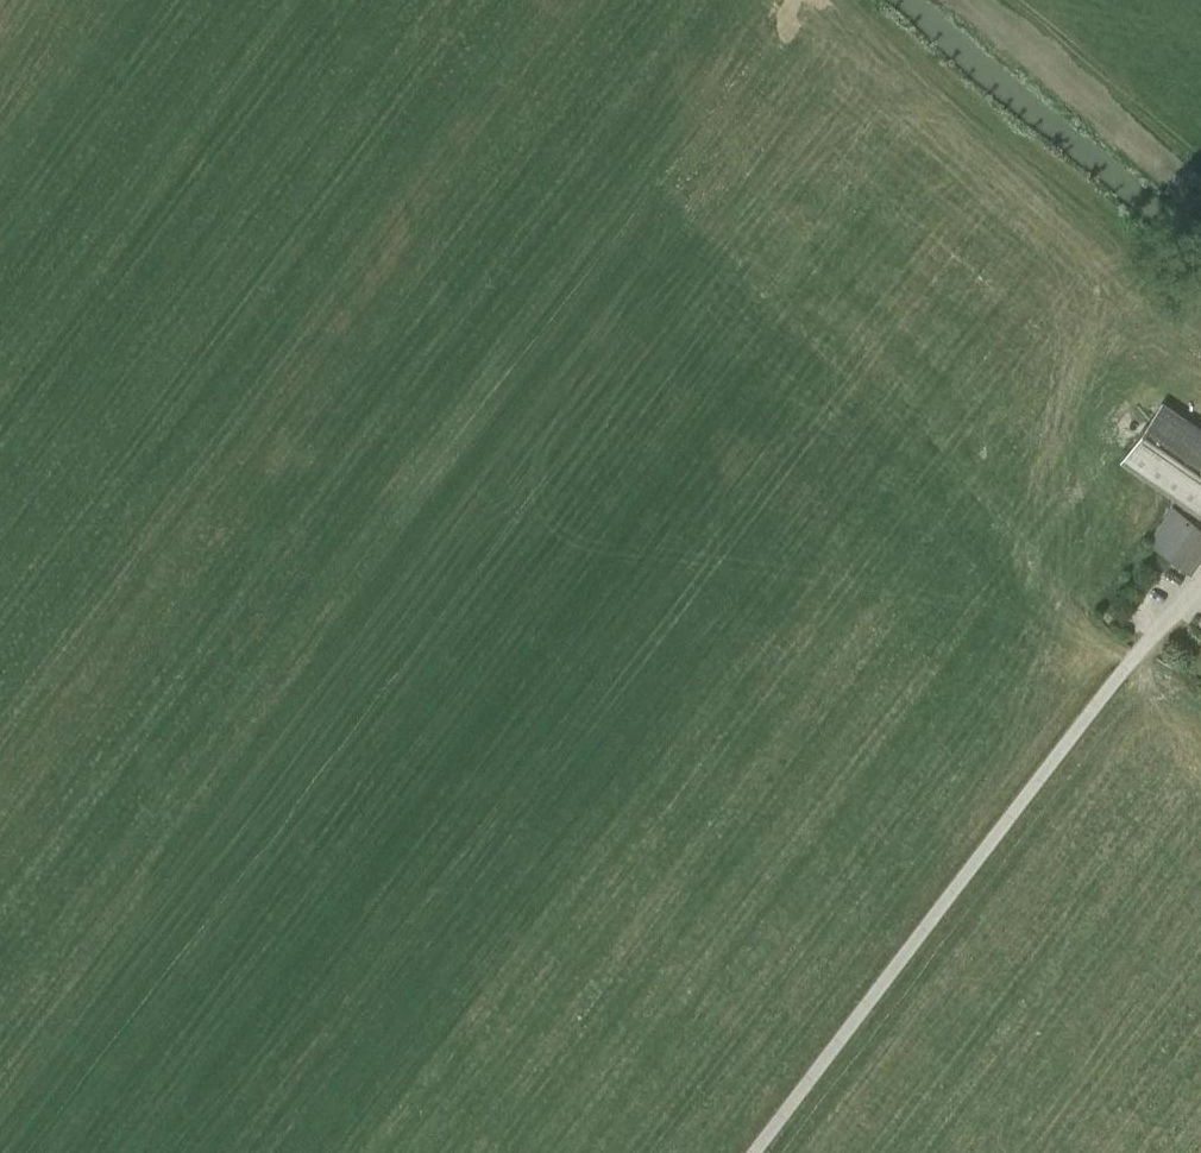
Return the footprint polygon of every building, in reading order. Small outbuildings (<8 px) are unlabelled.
[(1163,401),(1122,461),(1200,515),(1200,428),(1163,401)] [(1174,506),(1149,541),(1169,555),(1168,556),(1192,572),(1200,558),(1200,525),(1174,506)]
